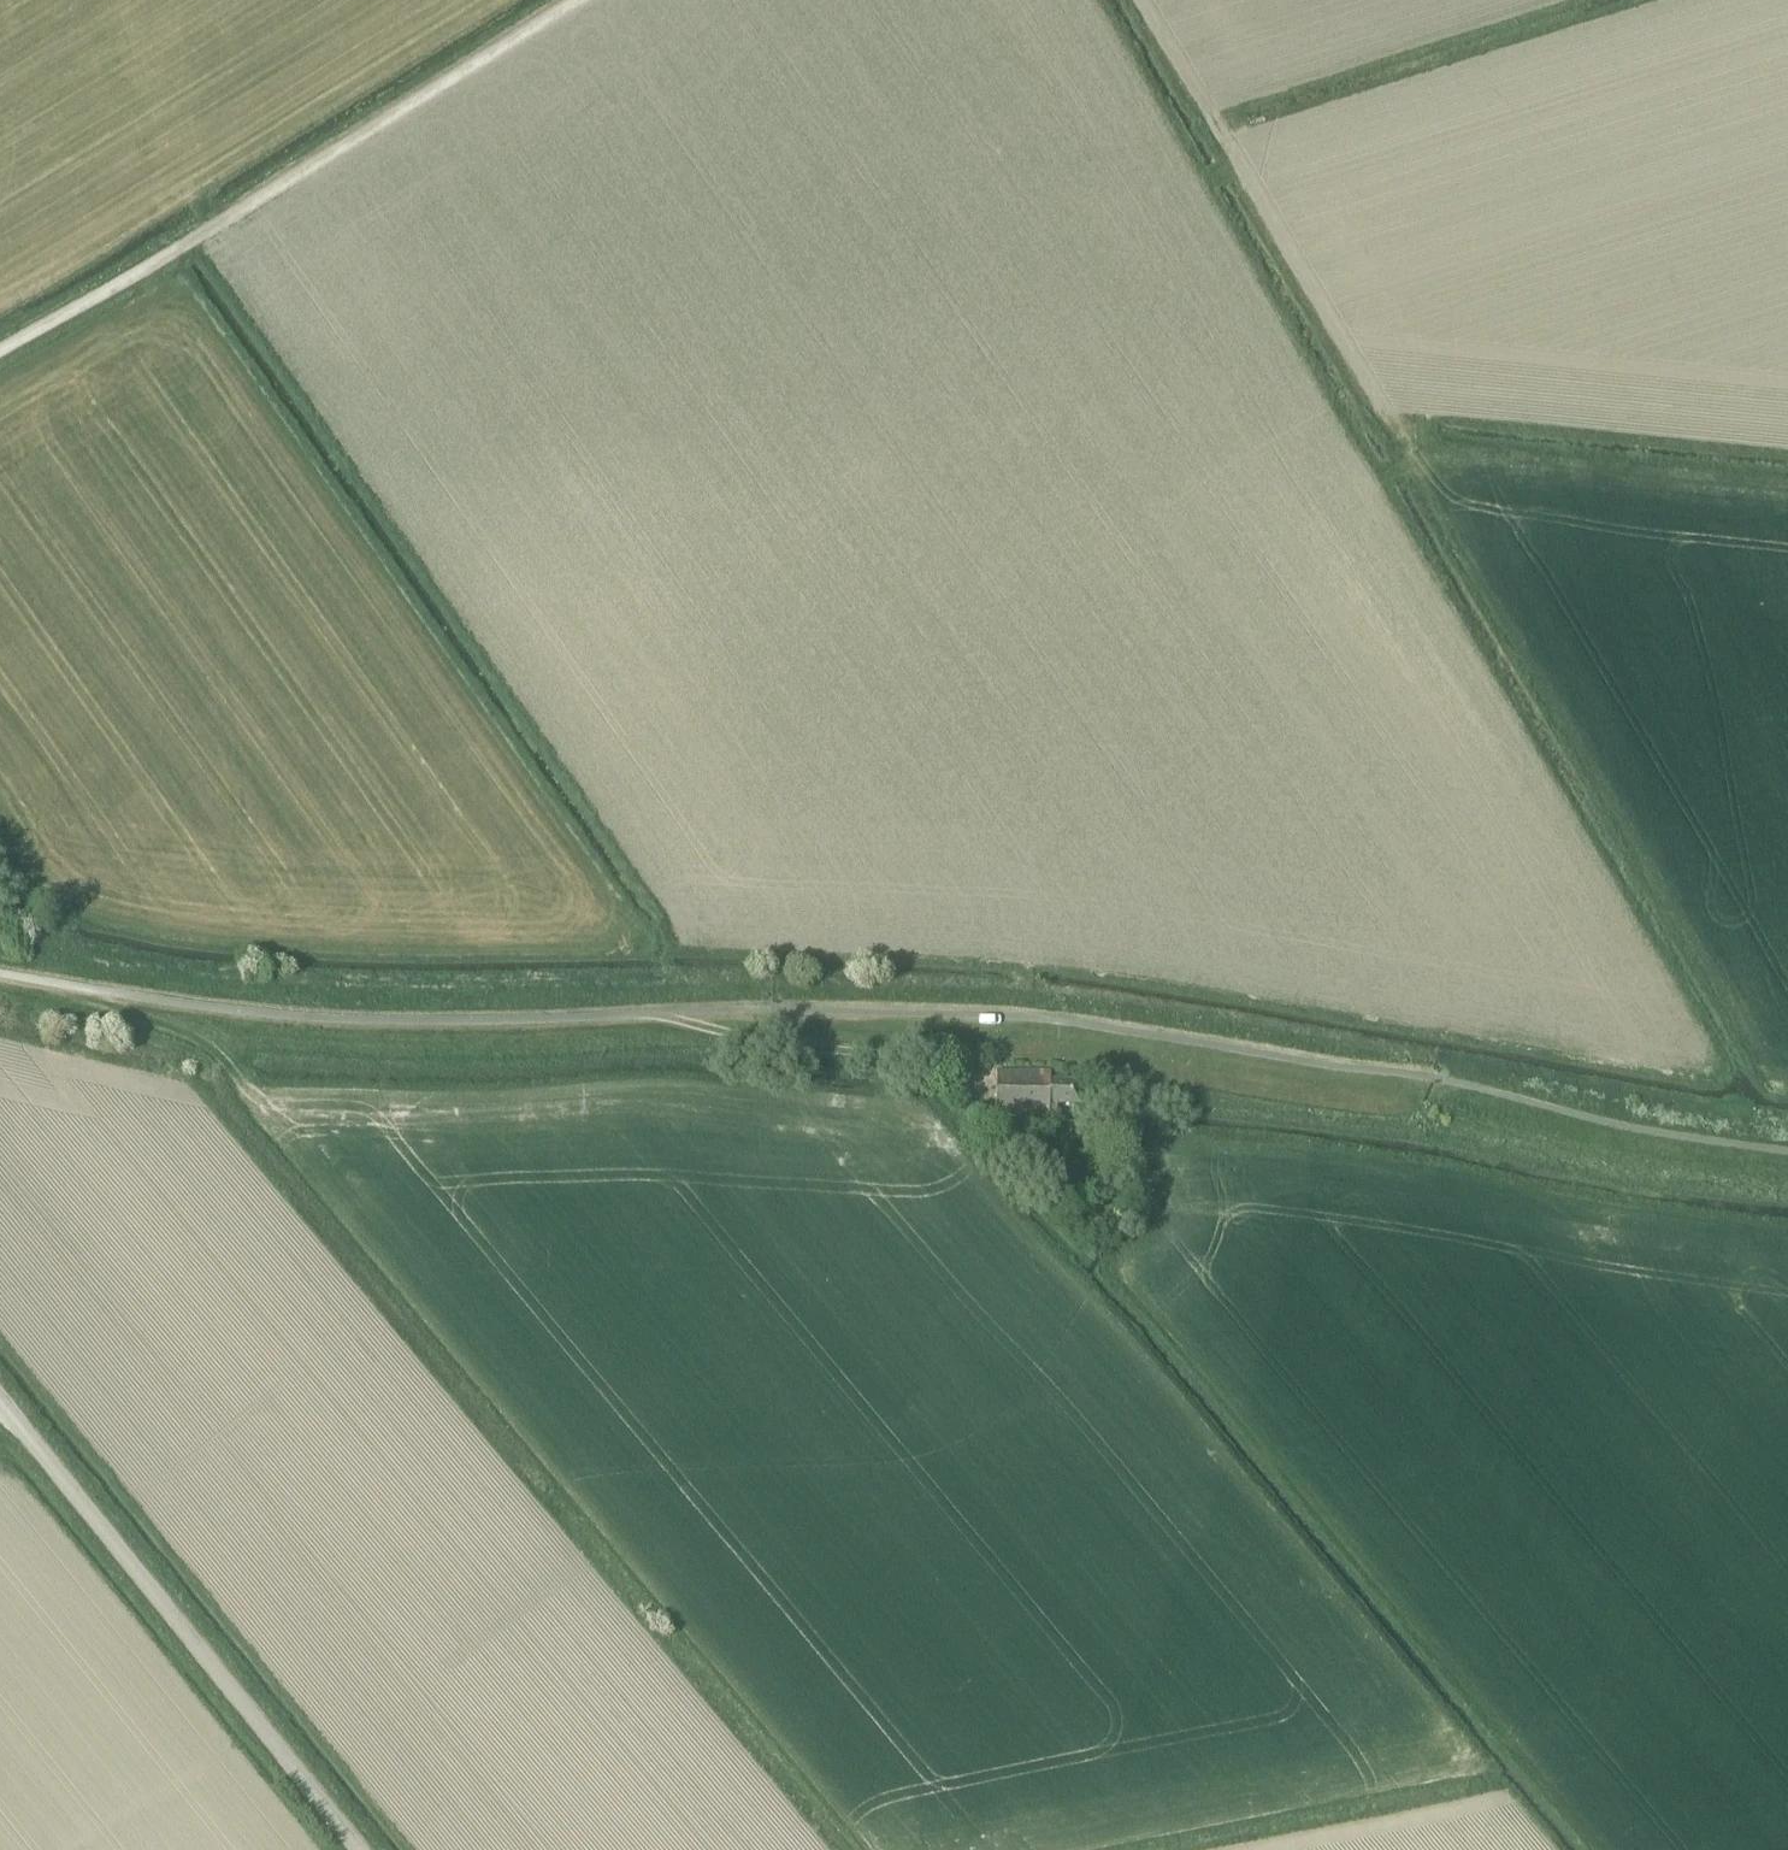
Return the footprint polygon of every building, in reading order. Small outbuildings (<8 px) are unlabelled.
[(1081,1109),(1082,1085),(1050,1083),(1050,1074),(997,1072),(996,1117),(1049,1119),(1049,1118),(1057,1118),(1058,1108),(1081,1109)]
